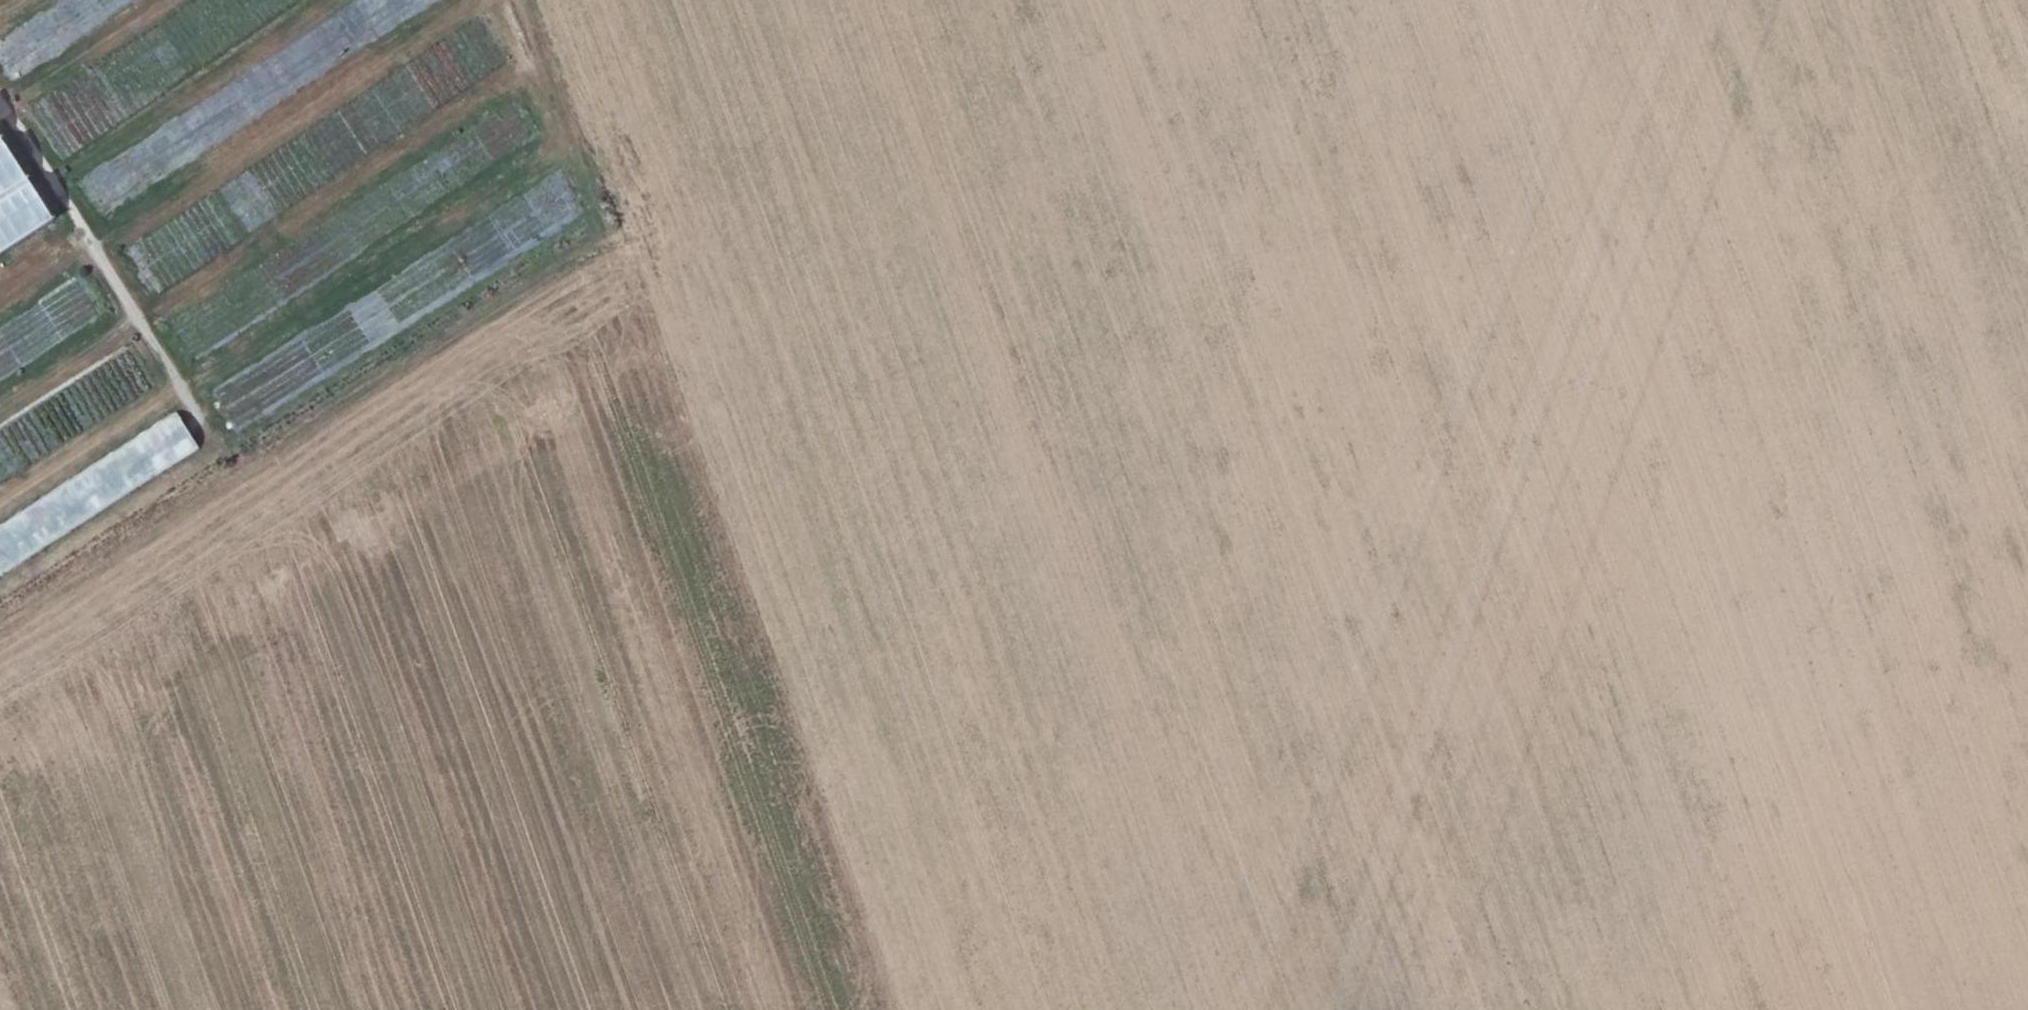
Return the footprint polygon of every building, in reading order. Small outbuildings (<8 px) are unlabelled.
[(59,227),(0,136),(0,265),(59,227)] [(175,411),(102,457),(126,493),(198,447),(175,411)]
